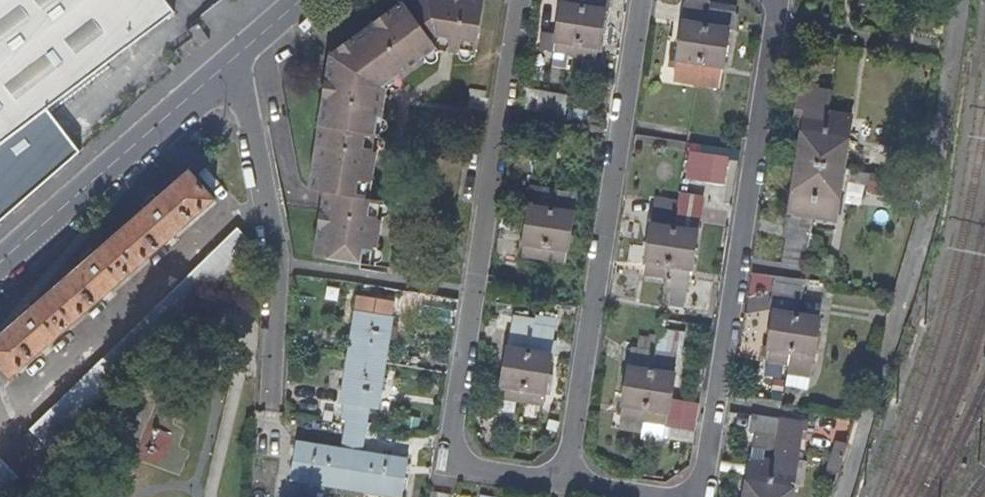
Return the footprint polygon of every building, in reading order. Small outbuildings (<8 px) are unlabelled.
[(48,109),(174,12),(165,0),(0,0),(0,145),(48,109)] [(395,267),(380,265),(391,201),(375,198),(392,91),(393,89),(397,86),(405,79),(445,49),(479,55),(488,0),(407,0),(368,29),(336,53),(333,70),(314,188),(328,190),(326,200),(317,255),(364,263),(364,268),(393,272),(395,267)] [(585,5),(577,54),(597,57),(599,46),(600,46),(605,8),(610,9),(612,0),(585,0),(585,5)] [(711,1),(706,0),(686,0),(683,21),(685,21),(677,76),(699,80),(710,6),(711,1)] [(585,5),(564,1),(558,39),(559,39),(557,51),(577,54),(585,5)] [(738,10),(710,6),(699,80),(721,83),(730,25),(735,26),(738,10)] [(798,119),(806,120),(808,108),(830,112),(833,92),(803,87),(798,119)] [(564,113),(563,90),(532,91),(532,114),(564,113)] [(822,164),(830,112),(808,108),(806,120),(800,160),(822,164)] [(48,109),(0,145),(0,222),(81,152),(48,109)] [(852,116),(830,112),(822,164),(844,167),(852,116)] [(729,157),(689,151),(685,180),(724,187),(729,157)] [(815,214),(822,164),(800,160),(787,245),(809,248),(815,214)] [(844,167),(822,164),(815,214),(837,218),(844,167)] [(192,168),(160,196),(156,191),(154,192),(155,194),(150,198),(144,203),(147,207),(98,250),(94,245),(92,247),(93,248),(88,253),(83,257),(86,261),(35,305),(31,300),(29,301),(30,303),(25,307),(20,312),(23,316),(0,336),(0,360),(13,375),(217,196),(192,168)] [(850,170),(842,202),(861,206),(869,175),(850,170)] [(552,208),(556,188),(528,185),(525,204),(528,204),(552,208)] [(584,195),(559,191),(557,206),(582,210),(584,195)] [(701,199),(680,196),(679,203),(668,277),(690,280),(696,231),(695,231),(701,199)] [(668,277),(679,203),(658,200),(658,201),(655,201),(651,224),(653,224),(645,273),(668,277)] [(545,256),(552,208),(528,204),(520,253),(545,256)] [(574,211),(552,208),(545,256),(565,260),(574,211)] [(49,447),(258,244),(240,225),(29,427),(49,447)] [(809,248),(787,245),(784,261),(807,265),(809,248)] [(668,277),(666,286),(688,289),(690,280),(668,277)] [(800,314),(805,282),(779,278),(775,310),(778,311),(800,314)] [(350,354),(388,360),(395,315),(387,314),(389,298),(368,294),(365,310),(358,309),(350,354)] [(792,362),(800,314),(778,311),(772,359),(792,362)] [(790,373),(814,376),(823,318),(800,314),(792,362),(790,373)] [(530,350),(534,324),(514,320),(510,347),(530,350)] [(532,350),(530,350),(522,399),(544,402),(555,327),(536,324),(532,350)] [(658,341),(659,333),(652,332),(652,336),(642,335),(639,351),(656,353),(656,351),(658,341)] [(522,399),(530,350),(510,347),(504,384),(505,384),(503,396),(522,399)] [(656,353),(639,351),(630,349),(627,367),(631,368),(623,415),(646,419),(656,353)] [(678,355),(656,351),(656,353),(646,419),(649,420),(665,422),(667,409),(670,410),(672,399),(678,355)] [(380,405),(388,360),(350,354),(343,399),(353,400),(350,416),(370,420),(372,404),(380,405)] [(769,374),(790,377),(790,373),(792,362),(772,359),(769,374)] [(790,377),(788,387),(811,390),(814,376),(790,373),(790,377)] [(699,404),(672,399),(668,423),(668,428),(694,432),(699,404)] [(621,428),(644,432),(645,423),(646,419),(623,415),(621,428)] [(780,435),(783,419),(755,415),(753,431),(780,435)] [(350,416),(349,421),(348,432),(368,435),(370,420),(350,416)] [(778,451),(776,461),(797,464),(804,423),(783,419),(780,435),(778,451)] [(146,459),(165,462),(170,432),(151,429),(146,459)] [(365,450),(368,435),(348,432),(345,447),(300,439),(294,476),(349,485),(354,448),(365,450)] [(755,447),(753,457),(766,459),(767,449),(755,447)] [(411,457),(365,450),(354,448),(349,485),(405,494),(411,457)] [(778,451),(767,449),(766,459),(776,461),(778,451)] [(753,457),(747,496),(770,496),(776,461),(766,459),(753,457)] [(770,496),(792,496),(797,464),(776,461),(770,496)] [(56,472),(48,462),(28,479),(37,489),(56,472)] [(35,491),(11,464),(0,473),(0,496),(28,496),(35,491)]
